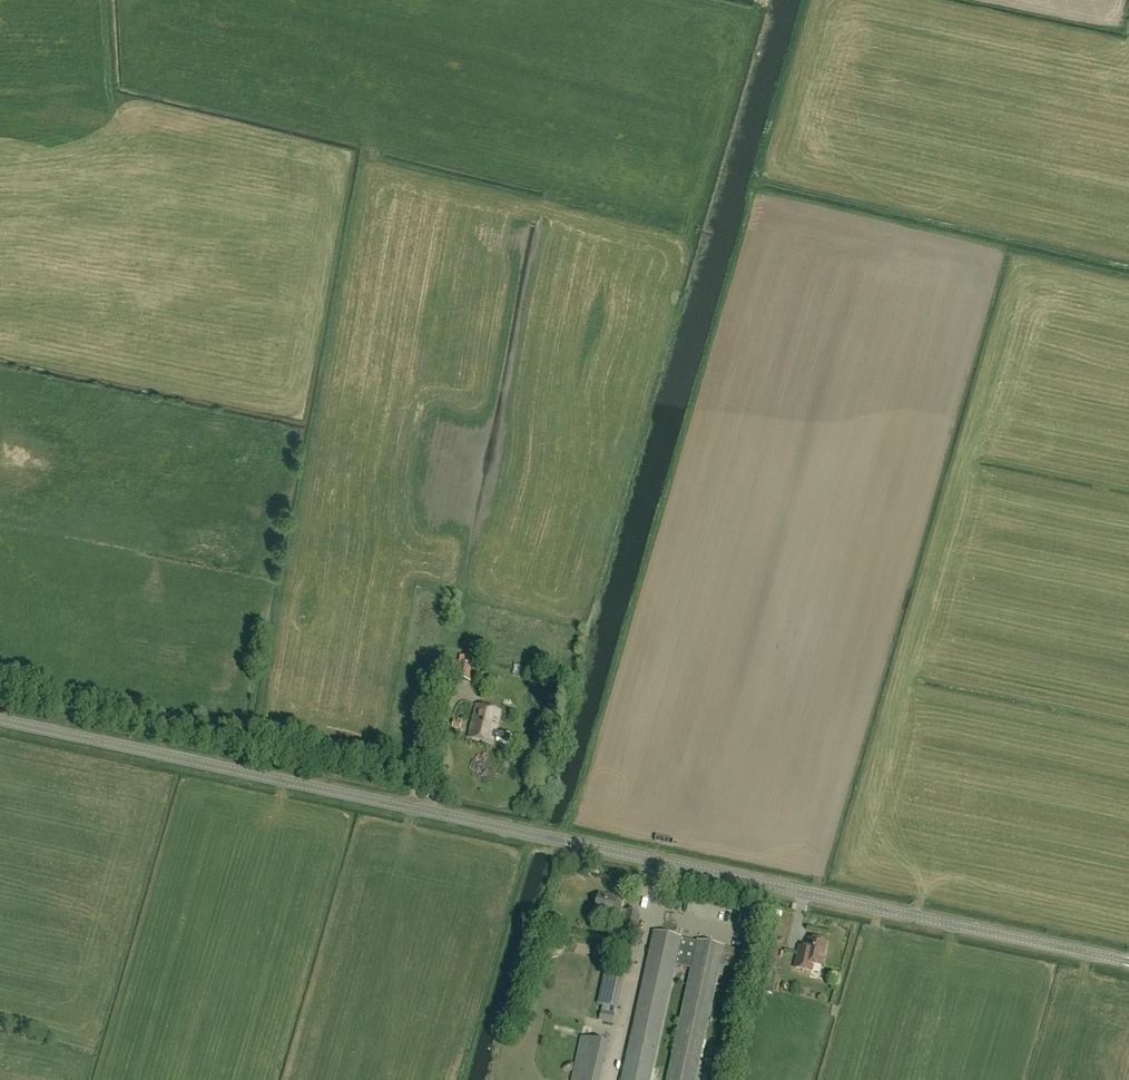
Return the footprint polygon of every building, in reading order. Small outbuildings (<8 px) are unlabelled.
[(450,678),(471,682),(474,666),(473,665),(474,658),(460,656),(458,662),(453,662),(450,678)] [(492,744),(500,711),(476,705),(468,738),(492,744)] [(459,720),(455,719),(453,728),(462,730),(464,719),(459,718),(459,720)] [(614,898),(599,895),(595,913),(627,919),(625,926),(635,928),(638,912),(622,909),(624,898),(614,896),(614,898)] [(686,900),(685,911),(692,912),(693,901),(686,900)] [(680,938),(681,937),(655,931),(623,1079),(650,1079),(678,950),(695,954),(668,1079),(694,1079),(719,966),(738,970),(742,951),(723,947),(723,946),(698,941),(698,942),(680,938)] [(822,966),(827,943),(816,940),(810,939),(807,955),(798,953),(795,968),(811,971),(813,965),(822,966)] [(615,1009),(622,976),(605,972),(598,1005),(615,1009)] [(612,1024),(615,1014),(602,1010),(599,1020),(612,1024)] [(608,1042),(582,1037),(572,1079),(600,1079),(608,1042)]
